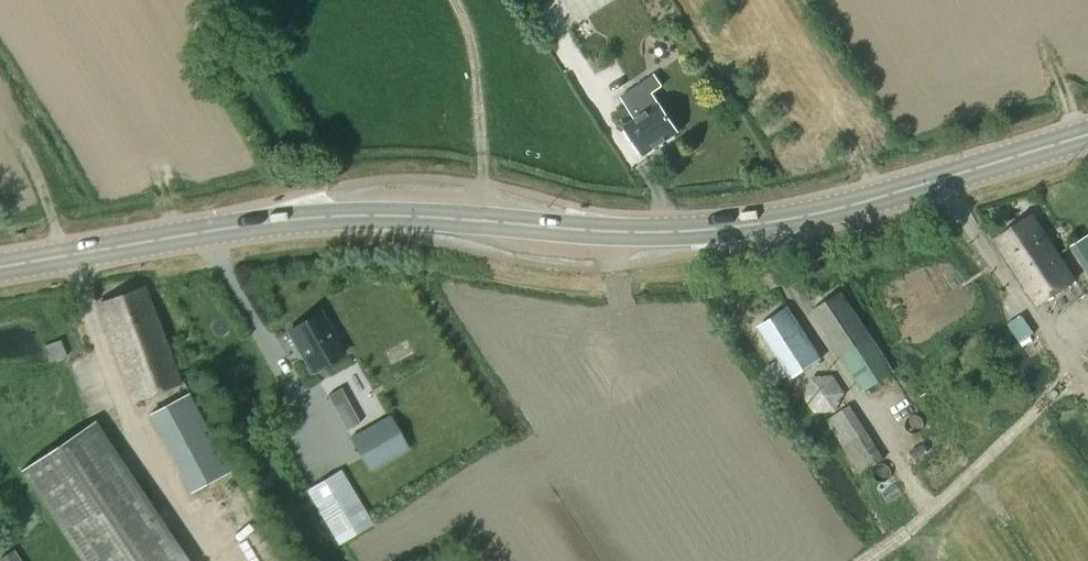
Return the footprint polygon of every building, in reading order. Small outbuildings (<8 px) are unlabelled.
[(620,97),(627,108),(634,118),(622,126),(641,156),(678,132),(644,81),(620,97)] [(1039,305),(1076,281),(1034,217),(997,241),(1039,305)] [(1072,248),(1087,271),(1087,237),(1072,248)] [(133,400),(180,383),(144,287),(98,305),(133,400)] [(865,391),(894,372),(841,293),(813,311),(865,391)] [(792,379),(821,360),(789,309),(759,328),(779,360),(769,367),(779,383),(789,376),(792,379)] [(312,370),(343,352),(320,312),(288,330),(312,370)] [(1010,323),(1008,324),(1023,347),(1032,341),(1030,337),(1035,333),(1023,314),(1010,323)] [(45,344),(50,357),(51,361),(66,355),(61,338),(45,344)] [(832,425),(870,484),(891,471),(852,412),(832,425)] [(409,449),(390,414),(350,437),(368,471),(409,449)] [(20,470),(81,560),(188,560),(93,421),(20,470)] [(337,543),(370,524),(340,472),(307,490),(337,543)] [(13,550),(0,559),(0,560),(20,560),(13,550)]
